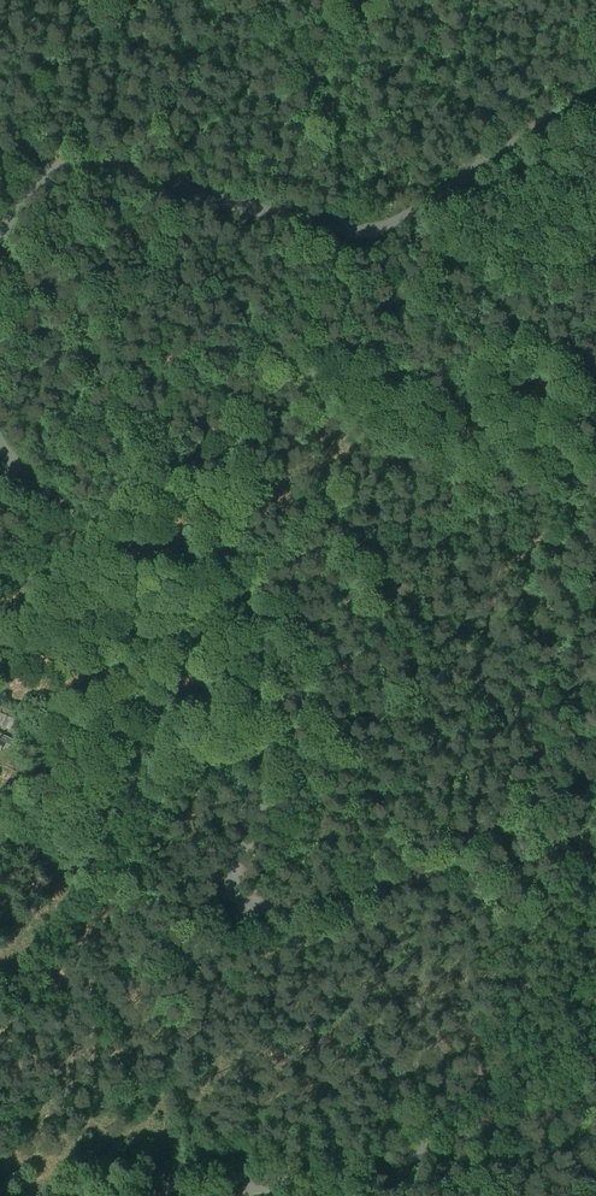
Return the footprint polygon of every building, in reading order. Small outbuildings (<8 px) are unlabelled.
[(1,751),(4,745),(10,748),(13,740),(0,734),(0,750),(1,751)]
